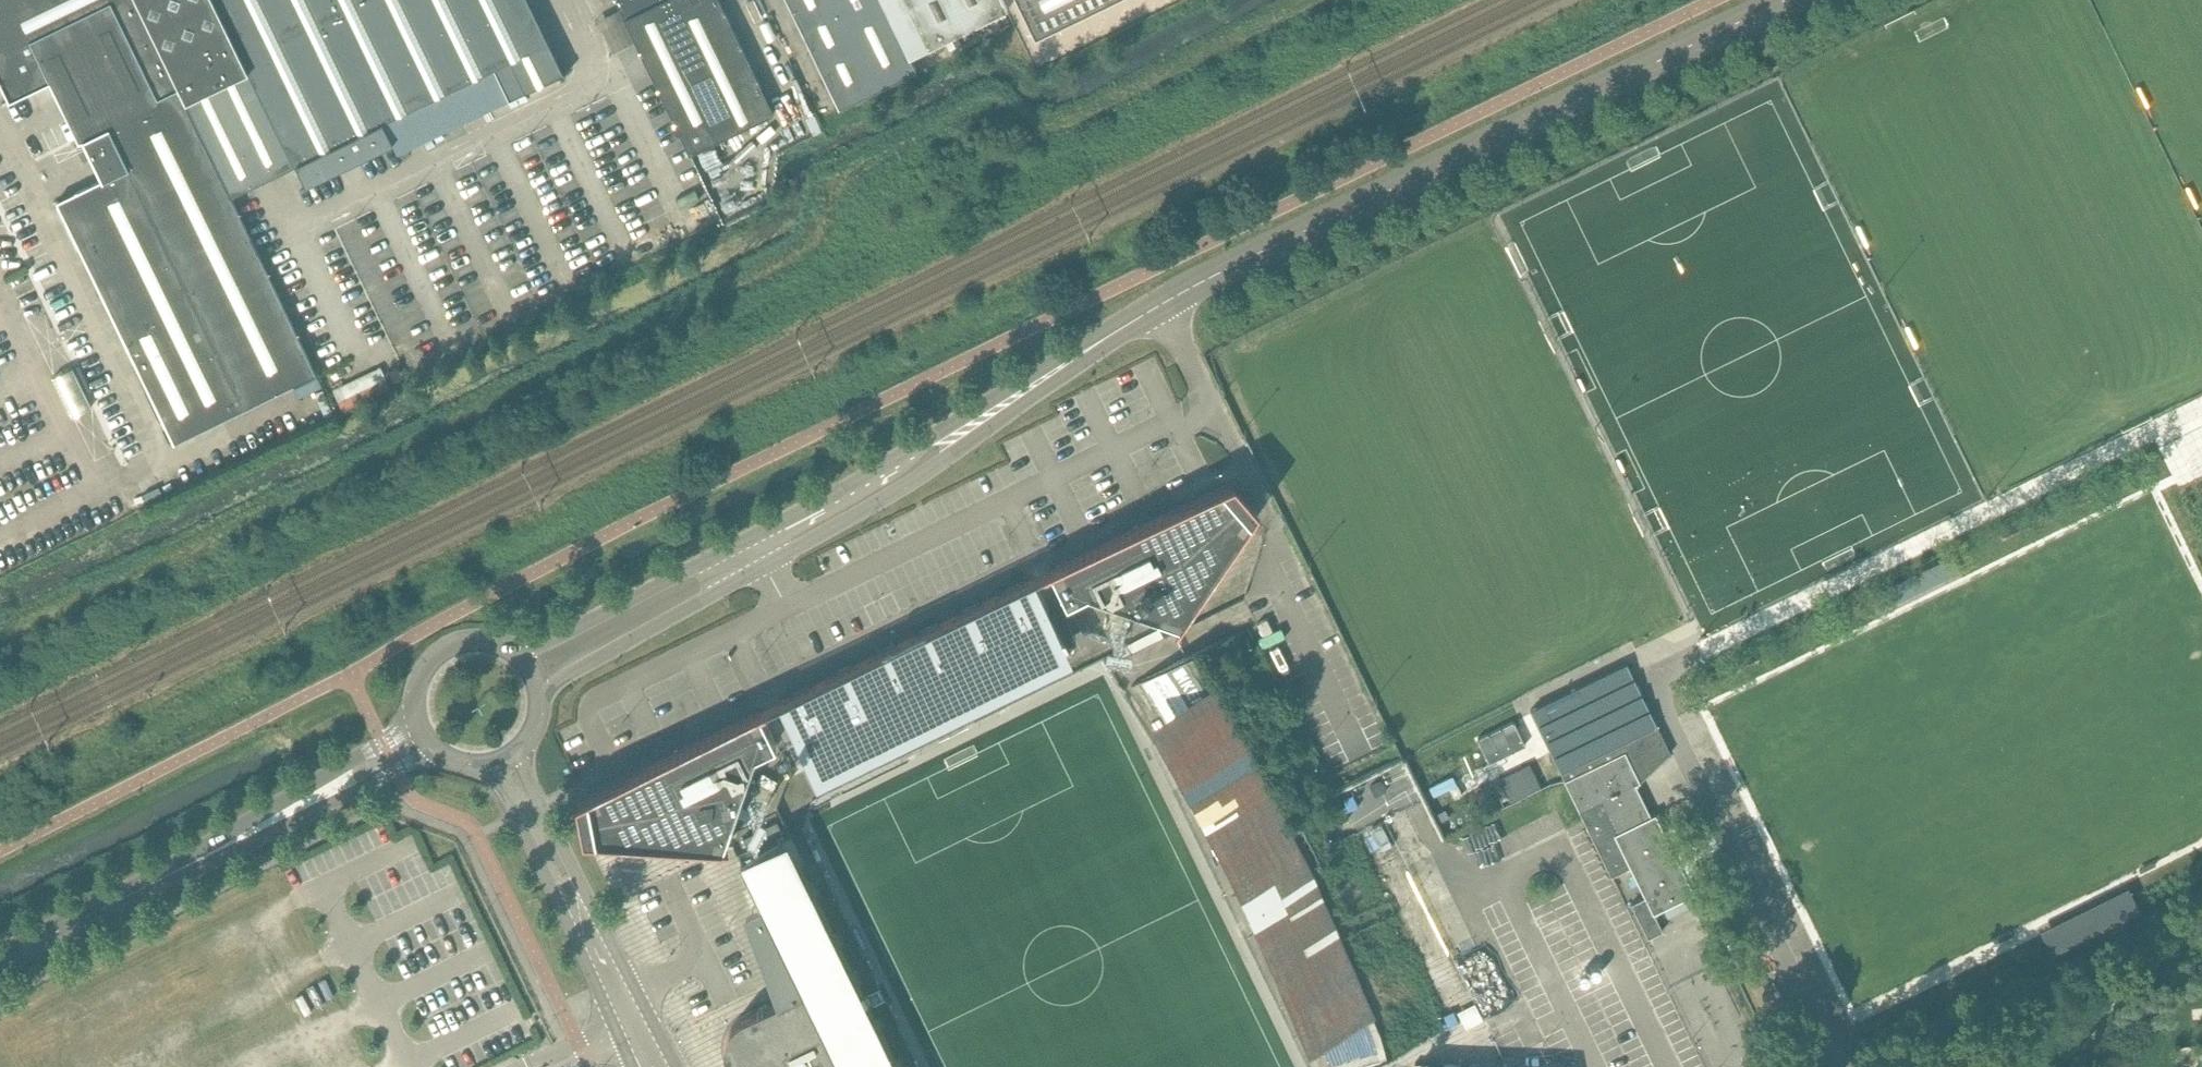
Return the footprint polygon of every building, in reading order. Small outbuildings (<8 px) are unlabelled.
[(9,100),(49,81),(79,141),(83,139),(102,178),(57,200),(175,442),(316,374),(135,0),(0,0),(0,81),(9,100)] [(232,196),(296,165),(306,186),(392,144),(397,154),(509,100),(509,99),(525,92),(560,74),(561,77),(565,75),(529,0),(137,0),(232,196)] [(635,41),(689,153),(773,113),(719,0),(615,0),(635,41)] [(916,71),(910,58),(882,0),(787,0),(839,108),(916,71)] [(910,58),(928,49),(1008,10),(1003,0),(882,0),(910,58)] [(1036,37),(1112,0),(1018,0),(1036,37)] [(92,406),(73,367),(53,376),(72,415),(92,406)] [(1225,482),(1051,567),(1067,599),(1089,589),(1180,619),(1246,524),(1253,514),(1256,509),(1259,505),(1249,493),(1235,477),(1225,482)] [(778,699),(794,732),(817,778),(1071,654),(1032,576),(778,699)] [(1139,686),(1233,881),(1320,1066),(1349,1066),(1397,1045),(1308,848),(1200,652),(1139,686)] [(1627,664),(1531,712),(1611,875),(1630,866),(1645,896),(1631,903),(1648,937),(1663,930),(1654,913),(1663,908),(1668,916),(1668,917),(1694,904),(1689,896),(1695,893),(1655,813),(1650,815),(1636,784),(1640,782),(1671,755),(1627,664)] [(760,708),(586,793),(577,798),(583,834),(723,844),(754,752),(776,741),(760,708)] [(743,837),(744,838),(749,849),(783,832),(777,820),(743,837)] [(780,994),(781,997),(744,1015),(739,1018),(734,1022),(730,1027),(727,1033),(725,1039),(724,1045),(724,1051),(725,1057),(727,1063),(729,1066),(898,1066),(786,838),(741,860),(742,862),(761,903),(747,909),(780,994)] [(2144,873),(2144,872),(2141,868),(2126,876),(2129,882),(2144,873)] [(2042,934),(2047,943),(2052,954),(2140,911),(2130,890),(2042,934)] [(2020,934),(2036,927),(2033,921),(2018,928),(2020,934)] [(1725,962),(1721,952),(1714,956),(1719,965),(1725,962)]
